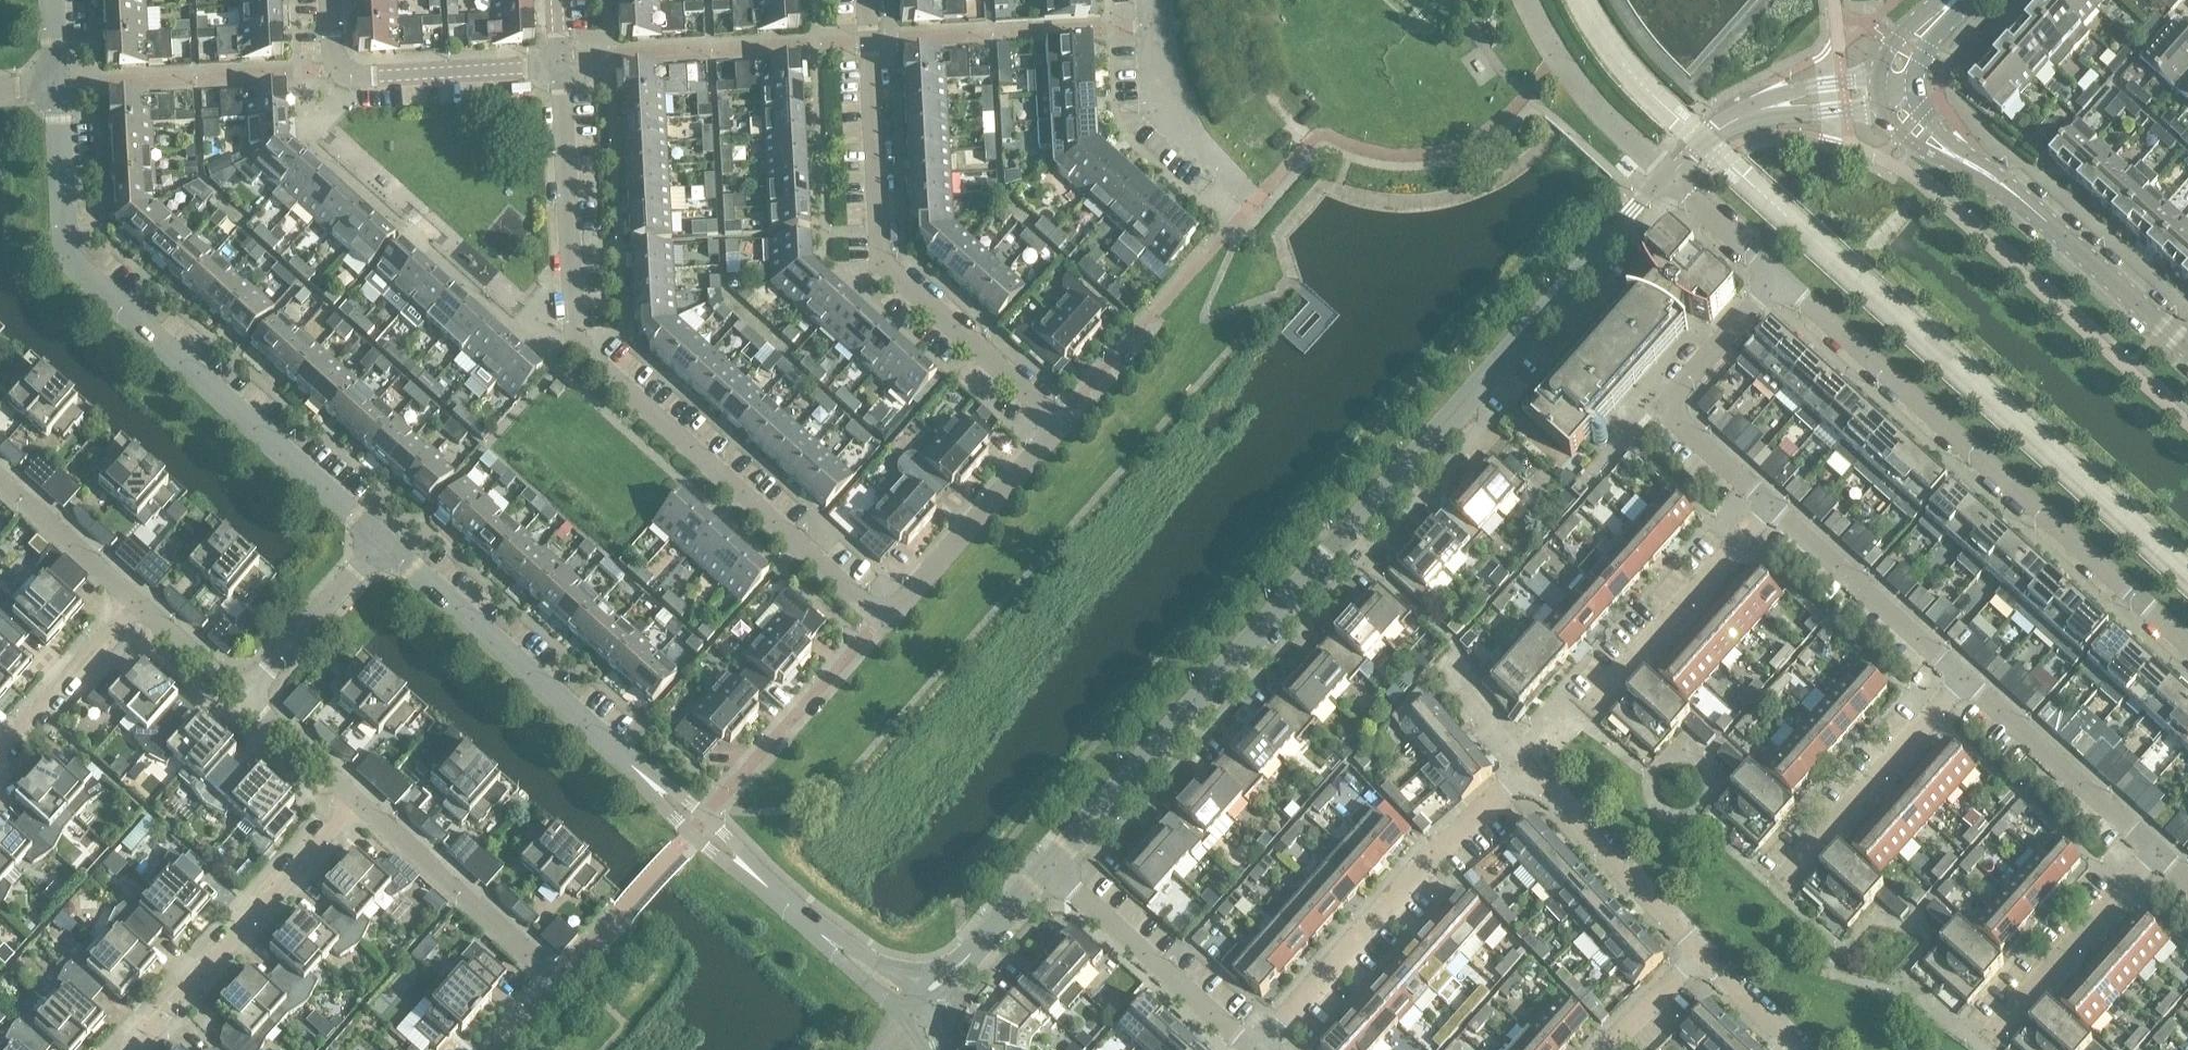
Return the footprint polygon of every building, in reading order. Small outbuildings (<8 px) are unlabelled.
[(103,11),(146,9),(145,0),(103,0),(103,11)] [(355,0),(356,24),(397,22),(397,21),(396,0),(362,0),(355,0)] [(430,10),(441,9),(440,0),(429,0),(430,10)] [(447,9),(458,8),(457,0),(446,0),(447,9)] [(491,16),(491,17),(532,14),(531,0),(490,0),(491,16)] [(618,10),(659,8),(659,7),(658,0),(617,0),(618,10)] [(756,2),(756,1),(723,3),(712,4),(712,13),(732,12),(733,30),(798,27),(797,0),(795,0),(756,2)] [(901,21),(966,18),(965,0),(900,0),(901,21)] [(1044,19),(1087,17),(1087,0),(1043,0),(1044,19)] [(2052,0),(2046,0),(2032,15),(2073,52),(2089,34),(2081,27),(2052,0)] [(2087,0),(2052,0),(2081,27),(2097,9),(2087,0)] [(2097,9),(2105,0),(2087,0),(2097,9)] [(2160,2),(2171,12),(2182,0),(2162,0),(2160,2)] [(659,8),(618,10),(619,37),(685,33),(684,15),(703,14),(703,4),(659,7),(659,8)] [(280,5),(239,6),(241,29),(241,30),(281,28),(280,5)] [(146,9),(103,11),(105,38),(147,35),(147,34),(146,9)] [(2155,30),(2164,19),(2157,13),(2148,23),(2155,30)] [(491,17),(491,16),(447,18),(448,28),(467,27),(468,45),(534,41),(532,14),(491,17)] [(2073,52),(2032,15),(2017,32),(2050,62),(2058,69),(2073,52)] [(207,18),(196,19),(197,32),(208,31),(207,18)] [(397,22),(356,24),(358,51),(423,47),(422,29),(441,28),(441,18),(397,21),(397,22)] [(2139,57),(2157,74),(2187,39),(2187,31),(2174,18),(2139,57)] [(2155,30),(2148,23),(2139,33),(2146,40),(2155,30)] [(241,29),(208,31),(197,32),(197,41),(217,40),(218,59),(283,55),(281,28),(241,30),(241,29)] [(189,32),(147,34),(147,35),(105,38),(106,65),(172,61),(171,42),(190,41),(189,32)] [(2050,62),(2017,32),(2001,50),(2034,80),(2050,62)] [(2157,74),(2175,89),(2187,75),(2187,39),(2157,74)] [(1089,40),(1045,42),(1047,69),(1090,67),(1089,40)] [(2124,65),(2133,55),(2126,48),(2117,58),(2124,65)] [(2034,80),(2001,50),(1985,68),(2018,97),(2034,80)] [(968,52),(920,55),(903,56),(904,83),(945,80),(945,81),(989,79),(988,69),(969,70),(968,52)] [(1010,58),(997,59),(997,72),(1010,71),(1010,58)] [(2124,65),(2117,58),(2108,68),(2115,75),(2124,65)] [(800,61),(758,64),(735,65),(736,83),(716,84),(717,94),(761,91),(761,90),(801,88),(800,61)] [(686,67),(639,70),(621,71),(623,99),(663,97),(697,95),(707,94),(707,85),(687,86),(686,67)] [(1090,67),(1047,69),(1048,95),(1092,93),(1090,67)] [(2018,97),(1985,68),(1969,86),(2002,115),(2018,97)] [(2079,81),(2085,89),(2101,77),(2095,69),(2079,81)] [(1010,71),(997,72),(998,85),(1011,84),(1010,71)] [(2175,89),(2187,101),(2187,75),(2175,89)] [(945,80),(904,83),(905,106),(946,104),(945,81),(945,80)] [(2132,82),(2126,89),(2136,98),(2142,91),(2132,82)] [(2085,94),(2092,100),(2101,90),(2094,84),(2085,94)] [(761,90),(761,91),(762,114),(803,112),(801,88),(761,90)] [(992,101),(992,88),(979,89),(979,102),(992,101)] [(221,111),(201,112),(202,122),(246,119),(245,119),(286,116),(285,89),(220,93),(221,111)] [(2142,91),(2136,98),(2146,107),(2152,100),(2142,91)] [(2069,97),(2076,104),(2083,110),(2092,100),(2085,94),(2081,97),(2080,99),(2073,92),(2069,97)] [(1092,93),(1048,95),(1050,121),(1093,119),(1092,93)] [(697,107),(708,106),(707,94),(697,95),(697,107)] [(2125,110),(2131,103),(2121,94),(2115,101),(2125,110)] [(173,95),(150,96),(108,99),(110,126),(152,124),(194,122),(194,113),(174,114),(173,95)] [(663,97),(623,99),(624,121),(665,119),(663,97)] [(992,101),(979,102),(980,115),(993,114),(992,101)] [(728,103),(717,103),(718,116),(729,116),(728,103)] [(2135,119),(2141,112),(2131,103),(2125,110),(2135,119)] [(946,104),(905,106),(907,130),(947,127),(946,104)] [(1012,110),(999,111),(1000,124),(1013,123),(1012,110)] [(803,112),(762,114),(763,137),(804,135),(803,112)] [(2170,130),(2177,123),(2167,113),(2160,121),(2170,130)] [(245,119),(246,119),(248,161),(288,142),(286,116),(245,119)] [(729,116),(718,116),(719,129),(730,129),(729,116)] [(2060,135),(2070,125),(2063,118),(2053,129),(2060,135)] [(665,119),(624,121),(625,145),(666,143),(665,119)] [(1093,119),(1050,121),(1052,157),(1055,165),(1052,166),(1053,167),(1095,147),(1093,119)] [(1013,123),(1000,124),(1001,142),(1014,141),(1013,123)] [(2181,139),(2181,138),(2187,132),(2177,123),(2170,130),(2181,139)] [(152,124),(110,126),(111,152),(149,150),(153,150),(152,124)] [(2079,125),(2049,158),(2067,174),(2097,141),(2079,125)] [(2166,134),(2156,125),(2150,132),(2160,141),(2166,134)] [(713,140),(712,127),(701,128),(702,141),(713,140)] [(947,127),(907,130),(908,153),(949,151),(947,127)] [(2060,135),(2053,129),(2045,139),(2052,145),(2060,135)] [(2166,134),(2160,141),(2170,150),(2176,143),(2166,134)] [(804,135),(763,137),(764,161),(805,159),(804,135)] [(995,148),(994,135),(981,136),(982,149),(995,148)] [(195,137),(187,138),(187,146),(196,145),(195,137)] [(713,140),(702,141),(703,154),(714,153),(713,140)] [(2097,141),(2067,174),(2085,190),(2114,157),(2097,141)] [(288,142),(248,161),(279,189),(306,158),(288,142)] [(666,143),(625,145),(627,168),(667,166),(666,143)] [(1095,147),(1053,167),(1053,168),(1056,167),(1059,174),(1086,198),(1115,165),(1095,147)] [(188,156),(196,156),(196,148),(188,148),(188,156)] [(995,148),(982,149),(983,162),(996,161),(995,148)] [(149,150),(111,152),(112,178),(155,176),(154,164),(150,164),(149,150)] [(731,150),(720,150),(721,163),(732,163),(731,150)] [(949,151),(908,153),(909,176),(950,174),(949,151)] [(216,152),(208,153),(208,165),(217,165),(216,152)] [(2114,157),(2085,190),(2102,206),(2132,173),(2114,157)] [(306,158),(279,189),(297,204),(324,174),(306,158)] [(805,159),(764,161),(766,184),(806,182),(805,159)] [(197,163),(184,164),(185,175),(197,174),(197,163)] [(732,163),(721,163),(721,176),(732,176),(732,163)] [(2120,221),(2149,188),(2158,178),(2141,163),(2132,173),(2102,206),(2120,221)] [(1115,165),(1086,198),(1106,215),(1135,183),(1115,165)] [(667,166),(627,168),(628,192),(669,189),(667,166)] [(224,173),(215,183),(225,191),(233,182),(224,173)] [(324,174),(297,204),(314,220),(341,189),(324,174)] [(715,187),(715,174),(704,175),(705,188),(715,187)] [(950,174),(909,176),(910,200),(951,198),(950,174)] [(155,176),(112,178),(114,210),(118,219),(115,220),(116,221),(152,204),(151,187),(155,187),(155,176)] [(806,182),(766,184),(767,208),(808,206),(806,182)] [(997,195),(997,182),(984,182),(984,196),(997,195)] [(1135,183),(1106,215),(1125,233),(1154,200),(1135,183)] [(198,193),(207,201),(213,195),(203,187),(198,193)] [(715,187),(705,188),(705,201),(716,200),(715,187)] [(2149,188),(2120,221),(2137,237),(2167,204),(2149,188)] [(341,189),(314,220),(332,236),(359,206),(341,189)] [(669,189),(628,192),(629,215),(670,213),(669,189)] [(733,197),(723,197),(723,210),(734,210),(733,197)] [(951,198),(910,200),(912,224),(917,224),(917,230),(921,238),(953,223),(951,198)] [(1154,200),(1125,233),(1117,242),(1137,259),(1145,250),(1174,218),(1154,200)] [(152,204),(116,221),(116,222),(119,221),(124,230),(148,251),(176,220),(156,202),(152,204)] [(2167,204),(2137,237),(2155,253),(2185,220),(2167,204)] [(359,206),(332,236),(349,252),(377,221),(359,206)] [(808,206),(767,208),(768,232),(809,230),(808,206)] [(1002,226),(1011,217),(1001,208),(992,217),(1002,226)] [(734,210),(723,210),(724,223),(735,223),(734,210)] [(670,213),(629,215),(630,240),(671,237),(670,213)] [(1174,218),(1145,250),(1165,268),(1194,236),(1174,218)] [(1048,241),(1056,231),(1042,219),(1033,228),(1048,241)] [(176,220),(148,251),(167,269),(193,240),(182,230),(184,227),(176,220)] [(2155,253),(2173,269),(2187,252),(2187,223),(2185,220),(2155,253)] [(377,221),(349,252),(367,268),(395,238),(377,221)] [(718,235),(717,221),(706,222),(707,236),(718,235)] [(953,223),(921,238),(925,246),(929,250),(926,254),(944,271),(972,240),(953,223)] [(238,229),(232,224),(223,234),(229,239),(238,229)] [(261,225),(253,233),(262,242),(270,234),(261,225)] [(1027,249),(1036,239),(1026,230),(1017,240),(1027,249)] [(1048,241),(1058,250),(1066,240),(1056,231),(1048,241)] [(270,234),(262,242),(273,251),(280,243),(270,234)] [(809,237),(769,239),(771,283),(811,264),(809,237)] [(1037,258),(1045,248),(1036,239),(1027,249),(1037,258)] [(193,240),(167,269),(187,287),(215,255),(206,247),(204,250),(193,240)] [(972,240),(944,271),(962,286),(989,256),(972,240)] [(737,255),(736,241),(725,242),(726,255),(737,255)] [(400,242),(373,273),(391,289),(418,259),(400,242)] [(719,242),(708,243),(708,256),(719,256),(719,242)] [(1579,438),(1593,422),(1684,321),(1686,312),(1710,321),(1735,293),(1711,271),(1708,275),(1692,261),(1695,257),(1681,244),(1664,245),(1647,263),(1654,280),(1658,286),(1644,302),(1633,299),(1619,314),(1621,315),(1605,333),(1603,331),(1578,360),(1585,366),(1567,384),(1561,379),(1536,406),(1543,412),(1535,421),(1572,455),(1583,442),(1579,438)] [(672,245),(631,247),(632,271),(673,269),(672,245)] [(2173,269),(2187,283),(2187,252),(2173,269)] [(215,255),(187,287),(206,303),(232,275),(234,272),(215,255)] [(989,256),(962,286),(979,302),(1007,272),(989,256)] [(298,274),(305,266),(296,257),(288,265),(298,274)] [(1087,276),(1095,266),(1086,258),(1077,267),(1087,276)] [(418,259),(391,289),(408,305),(436,274),(418,259)] [(811,264),(771,283),(802,311),(830,280),(811,264)] [(298,274),(308,282),(315,274),(305,266),(298,274)] [(1087,276),(1097,285),(1105,275),(1095,266),(1087,276)] [(673,269),(632,271),(633,295),(674,293),(673,269)] [(1007,272),(979,302),(998,318),(1025,288),(1007,272)] [(436,274),(408,305),(426,321),(453,290),(436,274)] [(1067,274),(1063,278),(1061,282),(1062,287),(1064,291),(1067,293),(1050,313),(1086,345),(1100,330),(1094,324),(1106,310),(1067,274)] [(232,275),(206,303),(226,321),(254,290),(245,282),(242,285),(232,275)] [(721,290),(720,277),(710,278),(710,291),(721,290)] [(830,280),(802,311),(820,327),(847,296),(830,280)] [(1106,294),(1116,302),(1125,293),(1115,284),(1106,294)] [(310,295),(304,289),(295,299),(301,305),(310,295)] [(334,306),(341,298),(331,289),(324,297),(334,306)] [(254,290),(226,321),(246,339),(274,307),(254,290)] [(453,290),(426,321),(443,336),(471,306),(453,290)] [(754,290),(745,300),(752,306),(761,296),(754,290)] [(674,293),(633,295),(635,319),(640,319),(640,325),(644,333),(676,318),(674,293)] [(847,296),(820,327),(837,342),(865,312),(847,296)] [(725,322),(732,314),(722,305),(715,313),(725,322)] [(471,306),(443,336),(461,352),(488,322),(471,306)] [(355,310),(347,318),(357,327),(364,319),(355,310)] [(865,312),(837,342),(855,358),(882,328),(865,312)] [(280,313),(251,344),(271,362),(297,334),(286,324),(289,321),(280,313)] [(1033,332),(1029,329),(1025,327),(1021,327),(1017,330),(1013,334),(1053,369),(1066,355),(1072,361),(1086,345),(1050,313),(1033,332)] [(334,332),(335,331),(343,323),(336,316),(327,326),(334,332)] [(676,318),(644,333),(648,341),(652,345),(649,349),(667,365),(694,335),(676,318)] [(364,319),(357,327),(367,336),(374,327),(364,319)] [(488,322),(461,352),(478,368),(506,337),(488,322)] [(353,332),(343,323),(335,331),(346,340),(353,332)] [(1770,327),(1746,354),(1766,372),(1790,345),(1780,337),(1782,335),(1772,326),(1771,328),(1770,327)] [(781,335),(791,344),(798,336),(788,327),(781,335)] [(749,344),(757,336),(747,328),(740,336),(749,344)] [(882,328),(855,358),(872,374),(900,343),(882,328)] [(297,334),(271,362),(291,379),(319,348),(300,331),(297,334)] [(694,335),(667,365),(685,381),(712,351),(694,335)] [(759,353),(766,345),(757,336),(749,344),(759,353)] [(506,337),(478,368),(496,383),(523,353),(506,337)] [(392,358),(399,350),(390,341),(382,350),(392,358)] [(900,343),(872,374),(890,389),(917,359),(900,343)] [(1790,345),(1766,372),(1785,389),(1811,361),(1800,351),(1799,353),(1790,345)] [(319,348),(291,379),(310,397),(336,369),(338,366),(319,348)] [(392,358),(402,367),(409,359),(399,350),(392,358)] [(712,351),(685,381),(702,397),(729,366),(712,351)] [(523,353),(496,383),(514,400),(541,369),(523,353)] [(385,375),(392,367),(381,357),(374,366),(385,375)] [(809,374),(816,366),(806,357),(799,366),(809,374)] [(784,376),(792,368),(782,359),(775,367),(784,376)] [(917,359),(890,389),(908,406),(935,375),(917,359)] [(1811,361),(1785,389),(1804,407),(1828,380),(1819,372),(1821,370),(1811,361)] [(7,402),(26,419),(57,385),(38,368),(32,374),(22,365),(5,385),(14,394),(7,402)] [(417,366),(409,374),(427,390),(434,382),(417,366)] [(729,366),(702,397),(720,413),(747,382),(729,366)] [(809,374),(819,383),(826,375),(816,366),(809,374)] [(794,384),(801,376),(792,368),(784,376),(794,384)] [(336,369),(310,397),(329,414),(357,382),(350,375),(347,378),(336,369)] [(1815,433),(1849,395),(1839,386),(1837,388),(1828,380),(1804,407),(1796,416),(1815,433)] [(357,382),(329,414),(349,431),(377,400),(357,382)] [(434,382),(427,390),(437,398),(444,390),(434,382)] [(747,382),(720,413),(737,428),(764,398),(747,382)] [(412,400),(420,392),(410,383),(403,391),(412,400)] [(557,398),(564,390),(556,383),(549,391),(557,398)] [(77,403),(57,385),(26,419),(46,437),(53,429),(63,437),(80,418),(71,409),(77,403)] [(844,406),(851,397),(841,389),(834,397),(844,406)] [(819,407),(827,399),(817,390),(810,398),(819,407)] [(423,409),(430,401),(420,392),(412,400),(423,409)] [(1824,424),(1843,441),(1867,414),(1858,407),(1860,405),(1849,395),(1824,424)] [(844,406),(854,414),(861,406),(851,397),(844,406)] [(764,398),(737,428),(755,444),(782,414),(764,398)] [(829,416),(836,408),(827,399),(819,407),(829,416)] [(377,400),(349,431),(368,449),(396,417),(377,400)] [(462,421),(469,413),(460,404),(452,412),(462,421)] [(1715,428),(1728,414),(1720,408),(1708,421),(1715,428)] [(462,421),(472,430),(479,422),(469,413),(462,421)] [(862,422),(872,430),(879,422),(869,413),(862,422)] [(782,414),(755,444),(772,460),(799,429),(782,414)] [(1715,428),(1722,434),(1734,420),(1728,414),(1715,428)] [(1854,468),(1888,430),(1878,421),(1877,423),(1867,414),(1843,441),(1834,451),(1854,468)] [(396,417),(368,449),(387,466),(413,438),(403,428),(405,426),(396,417)] [(955,418),(937,438),(973,471),(987,455),(981,450),(994,435),(973,417),(964,426),(955,418)] [(854,438),(862,430),(852,422),(845,430),(854,438)] [(464,433),(459,428),(450,438),(455,443),(464,433)] [(799,429),(772,460),(790,475),(817,445),(799,429)] [(864,447),(871,439),(862,430),(854,438),(864,447)] [(1873,485),(1906,449),(1897,441),(1899,439),(1888,430),(1854,468),(1873,485)] [(78,453),(87,443),(76,434),(67,444),(78,453)] [(9,462),(20,466),(26,459),(0,436),(0,454),(9,462)] [(413,438),(387,466),(407,484),(436,453),(427,445),(425,448),(413,438)] [(920,457),(917,455),(913,453),(908,453),(905,455),(901,459),(941,494),(953,481),(959,486),(973,471),(937,438),(920,457)] [(1754,463),(1766,449),(1759,443),(1747,456),(1754,463)] [(817,445),(790,475),(807,491),(834,461),(817,445)] [(98,483),(117,501),(148,467),(128,449),(123,455),(113,447),(95,467),(105,475),(98,483)] [(1754,463),(1761,469),(1773,455),(1766,449),(1754,463)] [(1892,503),(1927,464),(1917,456),(1915,458),(1906,449),(1873,485),(1892,503)] [(1631,452),(1622,463),(1629,469),(1639,459),(1631,452)] [(436,453),(407,484),(428,502),(453,474),(442,463),(444,460),(436,453)] [(1493,456),(1467,485),(1497,512),(1514,494),(1517,496),(1527,486),(1493,456)] [(29,475),(65,506),(79,489),(42,458),(29,475)] [(902,478),(885,497),(921,529),(935,513),(929,508),(941,494),(901,459),(898,462),(896,466),(897,471),(899,475),(902,478)] [(834,461),(807,491),(825,507),(853,477),(834,461)] [(500,479),(507,471),(497,462),(490,470),(500,479)] [(1913,521),(1945,484),(1936,476),(1937,474),(1927,464),(1892,503),(1913,521)] [(167,484),(148,467),(117,501),(137,518),(144,510),(153,519),(171,499),(162,490),(167,484)] [(1793,497),(1805,484),(1798,477),(1786,491),(1793,497)] [(464,479),(436,510),(456,528),(485,497),(464,479)] [(1612,488),(1605,481),(1596,491),(1604,498),(1612,488)] [(1571,491),(1580,499),(1588,490),(1579,482),(1571,491)] [(1793,497),(1800,504),(1812,490),(1805,484),(1793,497)] [(1497,512),(1467,485),(1441,514),(1474,545),(1483,534),(1480,532),(1497,512)] [(1806,502),(1824,520),(1840,503),(1822,486),(1806,502)] [(1940,542),(1972,506),(1952,488),(1920,524),(1940,542)] [(1604,498),(1596,491),(1587,501),(1594,508),(1604,498)] [(1665,491),(1650,508),(1678,533),(1693,516),(1665,491)] [(652,524),(670,540),(697,509),(679,493),(652,524)] [(485,497),(456,528),(476,545),(501,517),(491,507),(493,504),(485,497)] [(868,516),(864,513),(860,511),(856,512),(852,514),(849,517),(868,534),(859,544),(880,563),(901,539),(907,545),(921,529),(885,497),(868,516)] [(89,532),(97,523),(78,506),(72,512),(78,523),(89,532)] [(550,523),(557,515),(547,506),(540,514),(550,523)] [(1972,506),(1947,534),(1966,552),(1990,525),(1981,517),(1983,515),(1972,506)] [(1678,533),(1650,508),(1635,526),(1662,550),(1678,533)] [(697,509),(670,540),(688,556),(715,525),(697,509)] [(1831,532),(1844,518),(1837,512),(1825,526),(1831,532)] [(1474,545),(1441,514),(1415,544),(1445,571),(1462,552),(1465,555),(1474,545)] [(1572,533),(1581,523),(1573,516),(1565,526),(1572,533)] [(501,517),(476,545),(495,563),(523,531),(515,524),(512,527),(501,517)] [(1831,532),(1839,539),(1851,525),(1844,518),(1831,532)] [(1860,521),(1844,538),(1865,557),(1880,541),(1860,521)] [(111,547),(117,540),(97,523),(89,532),(100,543),(111,547)] [(571,530),(565,525),(556,534),(562,540),(571,530)] [(715,525),(688,556),(705,571),(733,541),(715,525)] [(1985,569),(2011,540),(2001,531),(1999,534),(1990,525),(1966,552),(1958,561),(1977,578),(1985,569)] [(1572,533),(1565,526),(1555,536),(1563,543),(1572,533)] [(1635,526),(1629,532),(1619,543),(1646,568),(1662,550),(1635,526)] [(188,565),(208,582),(239,548),(219,530),(213,537),(204,528),(186,548),(196,557),(188,565)] [(523,531),(495,563),(515,580),(540,552),(529,542),(532,539),(523,531)] [(2011,540),(1985,569),(2004,587),(2028,560),(2019,551),(2021,549),(2011,540)] [(596,550),(586,541),(578,549),(589,558),(596,550)] [(733,541),(705,571),(723,587),(750,557),(733,541)] [(1619,543),(1611,552),(1603,561),(1630,585),(1646,568),(1619,543)] [(1445,571),(1415,544),(1388,573),(1421,604),(1431,592),(1428,590),(1445,571)] [(40,584),(29,595),(64,626),(81,607),(61,589),(77,571),(51,547),(42,557),(32,576),(40,584)] [(239,548),(208,582),(227,600),(235,591),(244,600),(262,580),(252,572),(258,565),(239,548)] [(1871,568),(1883,554),(1876,548),(1864,562),(1871,568)] [(540,552),(515,580),(534,598),(562,566),(543,549),(540,552)] [(1541,568),(1549,558),(1542,551),(1533,561),(1541,568)] [(1630,585),(1603,561),(1594,553),(1579,570),(1588,578),(1615,603),(1630,585)] [(750,557),(723,587),(741,603),(768,573),(750,557)] [(1876,572),(1883,578),(1895,565),(1888,558),(1876,572)] [(2017,612),(2049,575),(2040,566),(2038,568),(2028,560),(2004,587),(1996,596),(2016,613),(2017,612)] [(636,578),(644,569),(634,561),(627,569),(636,578)] [(1541,568),(1533,561),(1524,571),(1531,578),(1541,568)] [(1908,594),(1922,577),(1903,562),(1889,579),(1908,594)] [(562,566),(534,598),(554,615),(579,587),(582,584),(562,566)] [(636,578),(646,586),(653,578),(644,569),(636,578)] [(1755,571),(1738,589),(1765,613),(1781,595),(1755,571)] [(2036,629),(2067,594),(2058,586),(2060,584),(2049,575),(2017,612),(2036,629)] [(1588,578),(1576,592),(1572,596),(1599,620),(1615,603),(1588,578)] [(1412,614),(1381,585),(1365,602),(1363,601),(1352,614),(1382,641),(1399,622),(1402,624),(1412,614)] [(1509,603),(1518,593),(1511,586),(1501,597),(1509,603)] [(179,614),(188,604),(169,587),(163,594),(169,604),(179,614)] [(579,587),(554,615),(573,633),(601,601),(593,594),(590,596),(579,587)] [(1909,601),(1923,614),(1935,600),(1921,588),(1909,601)] [(782,612),(765,631),(760,636),(796,668),(810,653),(804,647),(825,623),(787,589),(773,604),(782,612)] [(1765,613),(1738,589),(1723,606),(1750,630),(1765,613)] [(671,609),(679,601),(669,592),(662,600),(671,609)] [(2056,646),(2088,609),(2078,601),(2077,603),(2067,594),(2036,629),(2056,646)] [(18,638),(26,628),(46,646),(64,626),(29,595),(18,608),(11,601),(0,608),(0,622),(18,638)] [(1953,629),(1964,607),(1939,595),(1928,617),(1953,629)] [(1572,596),(1558,612),(1556,613),(1583,638),(1599,620),(1572,596)] [(1509,603),(1501,597),(1493,606),(1500,613),(1509,603)] [(601,601),(573,633),(593,650),(618,622),(607,612),(610,609),(601,601)] [(671,609),(681,618),(688,610),(679,601),(671,609)] [(202,628),(207,622),(188,604),(179,614),(190,624),(202,628)] [(1750,630),(1723,606),(1708,623),(1735,647),(1750,630)] [(2099,619),(2088,609),(2056,646),(2076,664),(2106,629),(2097,621),(2099,619)] [(1556,613),(1540,631),(1568,655),(1583,638),(1556,613)] [(1382,641),(1352,614),(1342,627),(1344,629),(1329,645),(1359,673),(1368,663),(1365,660),(1382,641)] [(1821,623),(1814,616),(1804,626),(1812,633),(1821,623)] [(226,618),(210,635),(229,653),(245,636),(226,618)] [(618,622),(593,650),(612,668),(640,636),(621,619),(618,622)] [(676,636),(683,628),(673,619),(666,627),(676,636)] [(0,622),(0,674),(12,685),(29,666),(9,648),(18,638),(0,622)] [(1955,643),(1967,629),(1959,622),(1947,636),(1955,643)] [(1735,647),(1708,623),(1692,640),(1719,665),(1735,647)] [(707,641),(714,633),(704,624),(697,632),(707,641)] [(1540,631),(1533,625),(1515,645),(1549,676),(1568,655),(1540,631)] [(1825,645),(1834,634),(1826,627),(1817,638),(1825,645)] [(1955,643),(1962,649),(1974,635),(1967,629),(1955,643)] [(2099,689),(2134,651),(2123,641),(2122,643),(2112,635),(2079,672),(2099,689)] [(640,636),(612,668),(632,685),(657,656),(646,647),(649,644),(640,636)] [(751,664),(743,673),(764,692),(776,678),(782,684),(796,668),(760,636),(742,656),(751,664)] [(686,645),(696,654),(703,646),(693,637),(686,645)] [(1719,665),(1692,640),(1677,658),(1704,682),(1719,665)] [(1359,673),(1329,645),(1314,662),(1312,660),(1301,673),(1330,699),(1347,680),(1350,683),(1359,673)] [(1549,676),(1515,645),(1497,665),(1531,696),(1549,676)] [(1786,662),(1795,652),(1788,645),(1778,656),(1786,662)] [(1807,649),(1798,659),(1806,666),(1814,656),(1807,649)] [(2127,697),(2152,670),(2142,661),(2144,659),(2134,651),(2099,689),(2118,707),(2127,697)] [(657,656),(632,685),(652,703),(680,672),(660,654),(657,656)] [(1786,662),(1778,656),(1770,666),(1777,672),(1786,662)] [(1998,657),(1986,671),(1993,677),(2005,663),(1998,657)] [(1704,682),(1677,658),(1654,683),(1672,699),(1678,692),(1688,700),(1704,682)] [(1860,663),(1843,681),(1872,707),(1888,689),(1860,663)] [(2005,663),(1993,677),(2001,684),(2013,670),(2005,663)] [(115,705),(127,715),(157,681),(138,664),(120,684),(110,675),(86,701),(87,702),(107,713),(115,705)] [(339,699),(358,717),(389,683),(370,665),(353,684),(344,675),(336,682),(346,691),(339,699)] [(1531,696),(1497,665),(1482,681),(1512,718),(1531,696)] [(2152,670),(2127,697),(2130,700),(2126,705),(2138,716),(2143,711),(2147,714),(2173,685),(2162,676),(2161,678),(2152,670)] [(726,674),(708,694),(744,726),(758,711),(752,705),(764,692),(743,673),(735,682),(726,674)] [(1330,699),(1301,673),(1289,685),(1291,687),(1276,703),(1307,731),(1316,721),(1313,719),(1330,699)] [(12,685),(0,674),(0,698),(12,685)] [(1792,681),(1785,674),(1776,684),(1783,691),(1792,681)] [(1672,699),(1654,683),(1646,676),(1612,715),(1654,754),(1682,723),(1707,746),(1715,737),(1691,714),(1689,715),(1672,699)] [(1755,697),(1764,687),(1756,680),(1748,690),(1755,697)] [(157,681),(127,715),(139,726),(131,734),(143,752),(145,754),(168,727),(159,719),(177,698),(157,681)] [(1872,707),(1843,681),(1827,698),(1855,724),(1872,707)] [(389,683),(358,717),(378,734),(385,726),(395,735),(412,715),(403,706),(408,700),(389,683)] [(1783,691),(1776,684),(1767,694),(1774,701),(1783,691)] [(2147,714),(2166,732),(2187,707),(2187,703),(2181,696),(2183,694),(2173,685),(2147,714)] [(302,686),(286,703),(304,719),(319,702),(302,686)] [(1446,719),(1419,688),(1392,718),(1416,745),(1446,719)] [(1755,697),(1748,690),(1738,701),(1746,707),(1755,697)] [(2033,713),(2045,699),(2038,693),(2026,706),(2033,713)] [(730,742),(740,731),(744,726),(708,694),(690,714),(690,715),(674,734),(703,760),(724,737),(730,742)] [(1855,724),(1827,698),(1811,716),(1839,742),(1855,724)] [(1307,731),(1276,703),(1261,720),(1259,718),(1248,731),(1278,758),(1295,739),(1298,741),(1307,731)] [(2057,710),(2050,703),(2038,717),(2045,723),(2057,710)] [(2166,732),(2185,749),(2187,746),(2187,707),(2166,732)] [(1761,716),(1753,709),(1744,720),(1752,727),(1761,716)] [(1716,726),(1724,733),(1733,722),(1725,715),(1716,726)] [(178,736),(168,727),(145,754),(166,765),(173,757),(185,768),(216,733),(196,716),(178,736)] [(1839,742),(1811,716),(1795,734),(1823,760),(1839,742)] [(1446,719),(1416,745),(1431,763),(1461,737),(1446,719)] [(1752,727),(1744,720),(1735,729),(1743,736),(1752,727)] [(313,728),(319,739),(330,749),(338,739),(319,722),(313,728)] [(1278,758),(1248,731),(1237,743),(1239,745),(1224,761),(1254,789),(1263,779),(1261,777),(1278,758)] [(2078,753),(2090,739),(2082,732),(2070,746),(2078,753)] [(235,751),(216,733),(185,768),(178,776),(190,787),(202,804),(203,806),(227,780),(217,771),(235,751)] [(1823,760),(1795,734),(1779,751),(1807,777),(1823,760)] [(1461,737),(1431,763),(1447,781),(1477,755),(1461,737)] [(338,739),(330,749),(341,759),(352,763),(358,757),(338,739)] [(2078,753),(2084,759),(2096,745),(2090,739),(2078,753)] [(430,781),(449,798),(480,764),(460,746),(454,753),(445,744),(427,764),(437,773),(430,781)] [(1948,744),(1931,762),(1958,786),(1974,768),(1948,744)] [(1751,768),(1725,746),(1717,755),(1743,777),(1716,808),(1759,847),(1794,808),(1786,801),(1767,784),(1750,769),(1751,768)] [(395,804),(412,786),(375,750),(358,769),(395,804)] [(1807,777),(1779,751),(1762,769),(1772,778),(1767,784),(1786,801),(1807,777)] [(1354,760),(1364,770),(1371,763),(1362,753),(1354,760)] [(1477,755),(1447,781),(1463,800),(1493,773),(1477,755)] [(49,760),(32,780),(66,810),(77,798),(85,805),(103,793),(105,792),(79,768),(69,778),(49,760)] [(1254,789),(1224,761),(1208,778),(1207,776),(1195,789),(1226,816),(1243,797),(1246,799),(1254,789)] [(1958,786),(1931,762),(1916,779),(1943,804),(1958,786)] [(499,781),(495,777),(480,764),(449,798),(468,816),(476,807),(485,816),(507,792),(498,783),(499,781)] [(2116,787),(2128,774),(2121,767),(2109,781),(2116,787)] [(237,788),(227,780),(203,806),(224,817),(231,809),(243,820),(274,785),(255,768),(237,788)] [(2116,787),(2123,794),(2135,780),(2128,774),(2116,787)] [(1943,804),(1916,779),(1900,797),(1927,821),(1943,804)] [(66,810),(32,780),(14,799),(35,817),(26,827),(52,850),(63,829),(55,822),(66,810)] [(1389,782),(1382,789),(1391,799),(1399,792),(1389,782)] [(274,785),(243,820),(255,831),(248,839),(260,858),(262,859),(285,833),(275,823),(293,803),(274,785)] [(1338,793),(1330,787),(1321,797),(1329,804),(1338,793)] [(1226,816),(1195,789),(1184,801),(1186,803),(1171,819),(1202,848),(1211,837),(1209,835),(1226,816)] [(1998,800),(2005,807),(2015,796),(2007,790),(1998,800)] [(1399,792),(1391,799),(1400,809),(1408,802),(1399,792)] [(1329,804),(1321,797),(1312,807),(1320,814),(1329,804)] [(1927,821),(1900,797),(1885,814),(1912,838),(1927,821)] [(2020,801),(2010,811),(2018,818),(2027,808),(2020,801)] [(2155,822),(2167,808),(2160,802),(2148,816),(2155,822)] [(404,810),(409,820),(420,830),(429,821),(410,803),(404,810)] [(2155,822),(2162,828),(2174,815),(2167,808),(2155,822)] [(1376,813),(1359,831),(1388,857),(1404,839),(1376,813)] [(1912,838),(1885,814),(1869,831),(1896,856),(1912,838)] [(1421,816),(1414,823),(1424,833),(1431,826),(1421,816)] [(183,826),(175,818),(169,825),(178,832),(183,826)] [(1202,848),(1171,819),(1156,836),(1154,835),(1143,847),(1173,874),(1191,855),(1193,857),(1202,848)] [(1979,836),(1988,825),(1981,819),(1972,829),(1979,836)] [(1519,862),(1522,865),(1551,838),(1534,820),(1505,848),(1509,852),(1504,856),(1514,867),(1519,862)] [(14,869),(25,856),(33,864),(51,852),(52,850),(26,827),(17,836),(0,821),(0,856),(14,869)] [(429,821),(420,830),(432,840),(443,844),(449,838),(429,821)] [(1290,832),(1298,839),(1307,829),(1299,822),(1290,832)] [(1999,840),(2008,829),(2000,823),(1991,833),(1999,840)] [(520,862),(540,880),(570,845),(551,828),(545,834),(536,826),(518,845),(528,854),(520,862)] [(1979,836),(1972,829),(1963,839),(1970,846),(1979,836)] [(1359,831),(1344,849),(1372,874),(1388,857),(1359,831)] [(1896,856),(1869,831),(1847,856),(1865,872),(1871,865),(1880,874),(1896,856)] [(1290,832),(1281,842),(1289,849),(1298,839),(1290,832)] [(452,851),(486,884),(502,867),(468,834),(452,851)] [(1551,838),(1522,865),(1538,883),(1567,855),(1551,838)] [(2052,838),(2036,856),(2063,880),(2079,862),(2052,838)] [(89,851),(99,860),(108,850),(98,841),(89,851)] [(1372,874),(1344,849),(1335,841),(1320,859),(1328,866),(1356,892),(1372,874)] [(590,863),(585,859),(570,845),(540,880),(559,897),(566,889),(576,898),(595,877),(585,868),(590,863)] [(202,855),(207,860),(214,852),(209,847),(202,855)] [(1173,874),(1143,847),(1131,859),(1133,861),(1118,878),(1149,906),(1159,896),(1157,893),(1173,874)] [(1976,865),(1986,854),(1978,848),(1969,858),(1976,865)] [(1847,856),(1839,849),(1804,888),(1848,927),(1875,896),(1900,919),(1908,909),(1884,887),(1882,887),(1865,872),(1847,856)] [(167,879),(156,891),(190,921),(207,902),(187,884),(196,874),(170,850),(168,851),(158,871),(167,879)] [(214,854),(208,860),(216,867),(221,861),(214,854)] [(356,854),(339,873),(373,904),(384,892),(392,899),(410,887),(412,885),(385,862),(376,872),(356,854)] [(1940,864),(1948,871),(1957,861),(1949,854),(1940,864)] [(1567,855),(1538,883),(1554,900),(1583,873),(1567,855)] [(0,856),(0,908),(11,888),(3,880),(14,869),(0,856)] [(2063,880),(2036,856),(2020,873),(2047,897),(2063,880)] [(1258,867),(1266,874),(1275,864),(1268,857),(1258,867)] [(1976,865),(1969,858),(1960,868),(1967,874),(1976,865)] [(1931,874),(1938,880),(1939,881),(1948,871),(1940,864),(1931,874)] [(1328,866),(1312,884),(1341,909),(1356,892),(1328,866)] [(1258,867),(1249,877),(1257,884),(1266,874),(1258,867)] [(1465,878),(1474,888),(1482,881),(1472,871),(1465,878)] [(362,916),(373,904),(339,873),(321,893),(341,911),(333,921),(359,944),(370,923),(362,916)] [(1562,924),(1570,917),(1599,890),(1583,873),(1554,900),(1546,907),(1562,924)] [(2047,897),(2020,873),(2005,890),(2032,914),(2047,897)] [(1945,900),(1954,889),(1947,882),(1937,893),(1945,900)] [(1312,884),(1297,901),(1325,927),(1341,909),(1312,884)] [(495,891),(500,901),(500,902),(511,912),(520,902),(501,885),(495,891)] [(1917,906),(1919,903),(1926,895),(1918,888),(1909,899),(1917,906)] [(1599,890),(1570,917),(1586,934),(1615,907),(1599,890)] [(2032,914),(2005,890),(1989,907),(2017,932),(2032,914)] [(137,895),(117,909),(144,933),(153,923),(172,941),(190,921),(156,891),(145,903),(137,895)] [(1227,902),(1235,909),(1244,899),(1236,892),(1227,902)] [(1465,893),(1448,911),(1477,936),(1485,944),(1501,927),(1493,918),(1465,893)] [(1499,900),(1492,907),(1501,917),(1509,910),(1499,900)] [(1297,901),(1281,919),(1309,944),(1325,927),(1297,901)] [(1934,901),(1926,910),(1951,933),(1924,964),(1968,1003),(2002,964),(1994,957),(1976,941),(1959,925),(1959,924),(1934,901)] [(520,902),(511,912),(522,921),(534,926),(539,920),(520,902)] [(1227,902),(1218,912),(1226,919),(1235,909),(1227,902)] [(62,912),(69,918),(76,911),(69,905),(62,912)] [(1615,907),(1586,934),(1602,951),(1631,924),(1615,907)] [(2017,932),(1989,907),(1973,925),(1983,933),(1976,941),(1994,957),(2017,932)] [(144,933),(117,909),(117,910),(106,930),(95,942),(138,980),(155,961),(135,942),(144,933)] [(1509,910),(1501,917),(1510,927),(1518,920),(1509,910)] [(1477,936),(1448,911),(1433,928),(1461,954),(1477,936)] [(60,927),(69,918),(62,912),(54,922),(60,927)] [(359,944),(333,921),(324,930),(304,912),(286,932),(321,962),(331,950),(340,958),(356,946),(359,944)] [(560,916),(543,933),(559,949),(576,933),(560,916)] [(2140,917),(2124,935),(2151,959),(2167,941),(2140,917)] [(1281,919),(1265,936),(1294,962),(1309,944),(1281,919)] [(1631,924),(1602,951),(1618,968),(1647,941),(1631,924)] [(1461,954),(1433,928),(1417,946),(1445,971),(1461,954)] [(1055,944),(1044,957),(1075,984),(1091,965),(1094,968),(1104,957),(1072,929),(1057,946),(1055,944)] [(1192,941),(1200,948),(1209,938),(1201,931),(1192,941)] [(310,974),(321,962),(286,932),(269,951),(289,969),(280,979),(307,1002),(318,982),(310,974)] [(1531,934),(1524,941),(1533,951),(1541,944),(1531,934)] [(2151,959),(2124,935),(2109,952),(2136,977),(2151,959)] [(1265,936),(1250,954),(1278,979),(1294,962),(1265,936)] [(1647,941),(1618,968),(1635,986),(1664,959),(1647,941)] [(138,980),(95,942),(85,954),(67,966),(65,968),(92,991),(100,981),(121,1000),(138,980)] [(486,995),(506,973),(483,952),(474,944),(439,983),(476,1016),(491,999),(486,995)] [(1541,944),(1533,951),(1542,961),(1550,954),(1541,944)] [(0,950),(0,960),(5,964),(14,955),(4,946),(0,950)] [(1445,971),(1417,946),(1401,963),(1430,989),(1445,971)] [(1513,968),(1524,956),(1516,949),(1505,962),(1513,968)] [(1262,997),(1278,979),(1250,954),(1247,956),(1242,952),(1232,963),(1237,968),(1233,972),(1262,997)] [(2136,977),(2109,952),(2093,969),(2120,994),(2136,977)] [(1083,992),(1075,984),(1044,957),(1033,970),(1034,971),(1020,987),(1019,985),(1017,987),(1051,1017),(1060,1006),(1058,1003),(1060,1000),(1069,1008),(1083,992)] [(1513,968),(1505,962),(1498,970),(1505,976),(1513,968)] [(18,963),(12,970),(18,976),(22,972),(22,966),(18,963)] [(1430,989),(1401,963),(1386,981),(1414,1006),(1430,989)] [(92,991),(65,968),(54,988),(62,996),(51,1007),(86,1038),(103,1019),(83,1001),(92,991)] [(1563,968),(1556,975),(1565,985),(1573,978),(1563,968)] [(2120,994),(2093,969),(2078,987),(2105,1011),(2120,994)] [(307,1002),(280,979),(272,989),(251,970),(234,990),(276,1028),(287,1016),(305,1004),(307,1002)] [(1527,977),(1520,970),(1509,982),(1517,989),(1527,977)] [(1573,978),(1565,985),(1575,995),(1582,988),(1573,978)] [(1414,1006),(1386,981),(1370,998),(1398,1024),(1414,1006)] [(1517,989),(1509,982),(1502,991),(1509,998),(1517,989)] [(439,983),(424,999),(433,1008),(413,1030),(435,1049),(436,1049),(456,1028),(461,1033),(476,1016),(439,983)] [(1481,1003),(1492,991),(1484,984),(1474,997),(1481,1003)] [(2105,1011),(2078,987),(2056,1012),(2073,1028),(2080,1020),(2089,1029),(2105,1011)] [(234,990),(216,1009),(237,1027),(220,1046),(225,1049),(260,1049),(265,1040),(276,1028),(234,990)] [(2172,1009),(2181,998),(2173,992),(2164,1002),(2172,1009)] [(1561,996),(1545,1014),(1573,1039),(1589,1021),(1561,996)] [(1034,1017),(1012,997),(1002,1007),(1001,1005),(978,1031),(975,1030),(969,1049),(1028,1049),(1029,1042),(1043,1026),(1034,1017)] [(1481,1003),(1474,997),(1466,1005),(1474,1012),(1481,1003)] [(1398,1024),(1370,998),(1354,1016),(1383,1041),(1398,1024)] [(1121,1029),(1139,1045),(1165,1017),(1147,1000),(1121,1029)] [(2172,1009),(2164,1002),(2155,1012),(2163,1019),(2172,1009)] [(1496,1012),(1488,1005),(1478,1017),(1486,1024),(1496,1012)] [(1698,1049),(1699,1049),(1726,1022),(1709,1005),(1681,1034),(1698,1049)] [(2056,1012),(2048,1005),(2013,1043),(2021,1049),(2100,1049),(2092,1043),(2091,1044),(2073,1028),(2056,1012)] [(1601,1023),(1609,1016),(1599,1006),(1592,1013),(1601,1023)] [(13,1026),(39,1049),(48,1040),(60,1049),(75,1049),(86,1038),(51,1007),(41,1020),(32,1012),(15,1024),(13,1026)] [(1529,1031),(1550,1049),(1563,1049),(1573,1039),(1545,1014),(1529,1031)] [(1354,1016),(1339,1033),(1357,1049),(1375,1049),(1383,1041),(1354,1016)] [(1139,1045),(1144,1049),(1166,1049),(1182,1032),(1165,1017),(1139,1045)] [(1486,1024),(1478,1017),(1470,1026),(1478,1033),(1486,1024)] [(1450,1038),(1461,1026),(1453,1019),(1442,1032),(1450,1038)] [(2169,1037),(2178,1027),(2170,1020),(2161,1030),(2169,1037)] [(1699,1049),(1732,1049),(1743,1038),(1726,1022),(1699,1049)] [(39,1049),(13,1026),(2,1047),(0,1048),(0,1049),(39,1049)] [(2141,1043),(2150,1033),(2142,1026),(2133,1036),(2141,1043)] [(2169,1037),(2161,1030),(2152,1040),(2160,1047),(2169,1037)] [(1513,1049),(1515,1049),(1550,1049),(1529,1031),(1513,1049)] [(1166,1049),(1198,1049),(1200,1048),(1182,1032),(1166,1049)] [(1450,1038),(1442,1032),(1435,1040),(1443,1047),(1450,1038)] [(1339,1033),(1324,1049),(1357,1049),(1339,1033)] [(2133,1036),(2124,1047),(2127,1049),(2135,1049),(2141,1043),(2133,1036)] [(1732,1049),(1756,1049),(1743,1038),(1732,1049)] [(1457,1040),(1448,1049),(1462,1049),(1465,1047),(1457,1040)]
